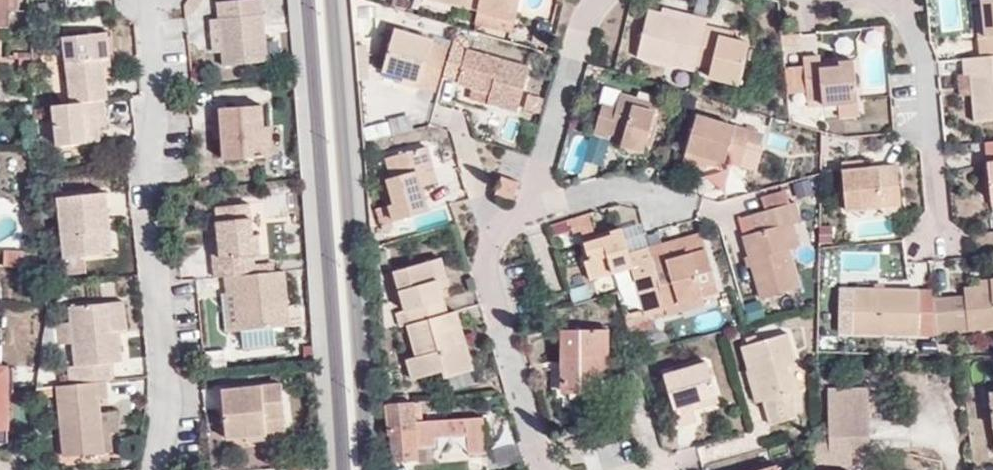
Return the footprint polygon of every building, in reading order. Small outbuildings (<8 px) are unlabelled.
[(10,10),(10,0),(0,0),(0,10),(10,10)] [(220,16),(214,16),(217,42),(219,64),(256,61),(251,13),(256,13),(254,0),(221,0),(218,0),(220,16)] [(478,13),(479,8),(479,5),(481,0),(425,0),(478,13)] [(478,13),(476,18),(514,27),(520,0),(481,0),(479,5),(479,8),(478,13)] [(982,7),(985,35),(978,36),(980,57),(992,55),(992,0),(982,0),(982,7)] [(691,12),(664,5),(663,11),(690,18),(691,12)] [(982,7),(975,8),(978,36),(985,35),(982,7)] [(697,63),(707,23),(708,17),(691,12),(690,18),(663,11),(650,8),(638,55),(695,70),(697,63)] [(10,24),(10,10),(0,10),(0,24),(10,24)] [(210,43),(217,42),(214,16),(207,16),(210,43)] [(720,33),(721,27),(707,23),(697,63),(711,67),(709,76),(740,84),(750,41),(732,36),(720,33)] [(100,26),(60,30),(67,100),(99,96),(97,78),(95,50),(102,50),(100,26)] [(732,36),(734,30),(721,27),(720,33),(732,36)] [(421,79),(420,86),(434,90),(447,45),(395,30),(384,68),(404,74),(421,79)] [(783,42),(801,41),(801,33),(782,35),(783,42)] [(467,47),(470,38),(456,34),(453,43),(467,47)] [(865,90),(891,88),(888,37),(862,39),(865,90)] [(529,66),(467,47),(453,43),(452,47),(444,74),(458,78),(457,82),(473,87),(491,92),(489,101),(517,110),(529,66)] [(444,74),(452,47),(447,45),(434,90),(439,91),(444,74)] [(97,78),(105,77),(102,50),(95,50),(97,78)] [(804,56),(806,68),(783,70),(785,96),(808,94),(808,100),(823,99),(824,105),(838,104),(859,102),(856,59),(821,62),(821,55),(804,56)] [(992,120),(992,55),(980,57),(964,58),(965,74),(972,74),(974,94),(976,121),(992,120)] [(404,74),(402,80),(420,86),(421,79),(404,74)] [(965,74),(967,94),(974,94),(972,74),(965,74)] [(473,87),(470,95),(489,101),(491,92),(473,87)] [(655,109),(635,103),(636,97),(621,92),(617,106),(605,103),(595,134),(608,138),(610,132),(624,136),(623,142),(622,145),(644,151),(646,143),(651,124),(655,109)] [(101,114),(99,96),(67,100),(50,100),(54,140),(96,135),(95,124),(93,115),(101,114)] [(655,109),(657,103),(636,97),(635,103),(655,109)] [(260,124),(257,101),(217,105),(220,138),(222,156),(269,152),(266,124),(260,124)] [(839,112),(860,110),(859,102),(838,104),(839,112)] [(212,139),(220,138),(217,105),(209,105),(212,139)] [(764,133),(698,113),(687,150),(725,162),(727,158),(742,162),(748,140),(761,145),(764,133)] [(95,124),(102,124),(101,114),(93,115),(95,124)] [(651,145),(657,126),(651,124),(646,143),(651,145)] [(608,138),(623,142),(624,136),(610,132),(608,138)] [(422,185),(418,170),(434,166),(429,146),(388,158),(393,176),(388,177),(394,203),(376,208),(380,224),(393,221),(428,210),(422,185)] [(723,169),(725,162),(687,150),(684,162),(708,169),(709,165),(723,169)] [(864,158),(842,160),(843,169),(865,168),(864,158)] [(901,205),(897,164),(865,168),(843,169),(846,210),(901,205)] [(422,185),(438,181),(434,166),(418,170),(422,185)] [(496,194),(513,199),(520,180),(503,175),(496,194)] [(58,195),(64,256),(102,252),(99,224),(111,223),(107,191),(58,195)] [(215,275),(219,275),(256,271),(254,257),(261,256),(259,235),(266,234),(264,217),(254,218),(251,202),(217,206),(220,239),(222,260),(214,260),(215,275)] [(802,218),(797,202),(789,204),(794,221),(802,218)] [(800,245),(794,221),(789,204),(753,214),(758,230),(745,234),(750,254),(753,264),(762,297),(801,286),(790,248),(800,245)] [(382,231),(395,228),(393,221),(380,224),(382,231)] [(102,252),(114,251),(111,223),(99,224),(102,252)] [(590,278),(632,267),(645,314),(651,312),(665,308),(667,308),(653,255),(650,247),(630,253),(622,226),(609,230),(611,234),(596,239),(586,242),(591,260),(585,262),(590,278)] [(609,230),(595,233),(596,239),(611,234),(609,230)] [(220,239),(212,240),(214,260),(222,260),(220,239)] [(667,260),(664,252),(653,255),(667,308),(665,308),(668,315),(688,309),(686,302),(704,297),(702,289),(717,284),(708,249),(667,260)] [(34,264),(34,251),(15,251),(15,264),(34,264)] [(747,266),(753,264),(750,254),(744,256),(747,266)] [(450,285),(442,258),(434,259),(442,288),(450,285)] [(405,310),(396,313),(400,326),(407,324),(448,312),(442,288),(434,259),(395,271),(405,310)] [(234,328),(288,324),(282,269),(256,271),(219,275),(221,289),(231,288),(234,328)] [(965,287),(966,296),(969,331),(992,329),(992,278),(991,279),(991,285),(965,287)] [(704,299),(720,294),(717,284),(702,289),(704,297),(704,299)] [(221,289),(224,329),(234,328),(231,288),(221,289)] [(934,290),(855,289),(855,293),(854,333),(918,334),(937,334),(934,299),(934,290)] [(839,293),(839,332),(854,333),(855,293),(839,293)] [(966,296),(956,297),(958,332),(969,331),(966,296)] [(706,304),(704,299),(704,297),(686,302),(688,309),(706,304)] [(958,332),(956,297),(934,299),(937,334),(958,332)] [(118,329),(116,301),(107,302),(109,330),(118,329)] [(107,302),(71,304),(77,381),(108,378),(111,378),(109,360),(121,359),(118,329),(109,330),(107,302)] [(653,319),(668,315),(665,308),(651,312),(653,319)] [(462,327),(457,310),(448,312),(407,324),(415,356),(407,359),(412,379),(441,370),(444,379),(473,369),(466,344),(460,346),(455,329),(462,327)] [(466,344),(462,327),(455,329),(460,346),(466,344)] [(561,391),(608,392),(608,330),(562,329),(561,391)] [(789,332),(762,341),(749,344),(745,346),(760,402),(767,400),(771,415),(798,406),(794,392),(797,390),(790,367),(798,364),(789,332)] [(759,334),(747,338),(749,344),(762,341),(759,334)] [(246,338),(246,348),(278,348),(279,339),(246,338)] [(8,424),(8,389),(2,389),(2,365),(2,342),(0,342),(0,424),(8,424)] [(681,426),(697,421),(694,410),(692,404),(718,396),(708,362),(665,374),(681,426)] [(14,389),(14,365),(2,365),(2,389),(8,389),(14,389)] [(100,395),(109,394),(108,378),(77,381),(58,383),(65,454),(105,450),(101,410),(100,395)] [(222,390),(227,442),(245,440),(263,438),(261,421),(282,419),(278,385),(222,390)] [(829,437),(816,437),(816,451),(851,450),(869,450),(868,388),(829,388),(829,437)] [(694,410),(720,402),(718,396),(692,404),(694,410)] [(417,421),(416,401),(387,403),(392,460),(419,459),(418,447),(436,446),(436,437),(446,436),(445,419),(423,420),(417,421)] [(112,449),(108,409),(101,410),(105,450),(112,449)] [(487,452),(484,417),(466,418),(467,435),(469,453),(487,452)] [(467,435),(466,418),(445,419),(446,436),(467,435)] [(245,449),(284,446),(282,419),(261,421),(263,438),(245,440),(245,449)] [(8,439),(8,424),(0,424),(0,439),(8,439)] [(817,465),(851,465),(851,450),(816,451),(817,465)] [(804,466),(817,465),(816,451),(804,451),(804,466)]
